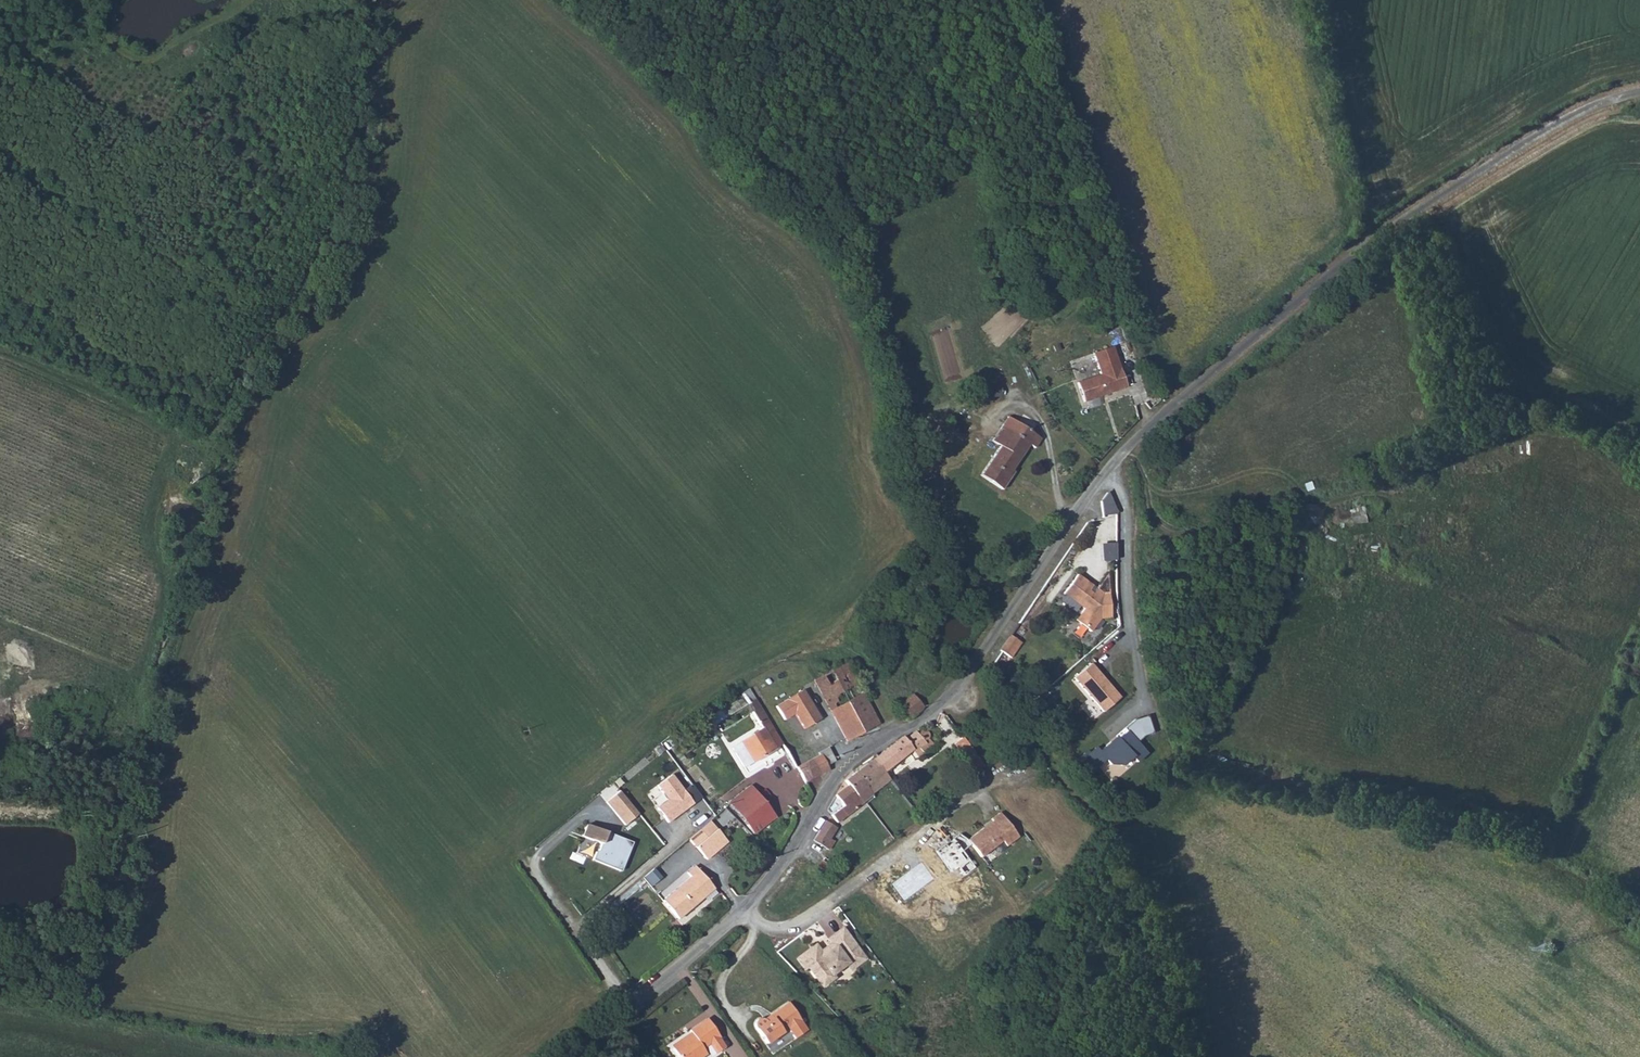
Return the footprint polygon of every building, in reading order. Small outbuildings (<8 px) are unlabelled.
[(1086,409),(1129,393),(1113,351),(1093,359),(1102,380),(1078,390),(1086,409)] [(984,475),(1006,490),(1013,479),(1010,476),(1032,444),(1038,448),(1044,439),(1011,417),(993,444),(1001,450),(984,475)] [(1333,529),(1368,522),(1365,505),(1330,512),(1333,529)] [(1095,623),(1105,623),(1105,579),(1091,593),(1075,578),(1057,596),(1076,615),(1067,623),(1081,637),(1095,623)] [(1010,646),(1001,658),(1004,660),(1014,645),(1004,638),(1002,640),(1010,646)] [(1002,640),(993,652),(1001,658),(1010,646),(1002,640)] [(831,673),(849,703),(866,694),(847,664),(831,673)] [(1088,665),(1070,681),(1101,714),(1117,698),(1088,665)] [(814,684),(832,713),(849,703),(831,673),(814,684)] [(819,721),(801,691),(772,706),(781,722),(791,717),(800,731),(819,721)] [(899,706),(902,711),(909,718),(924,706),(914,693),(899,706)] [(849,703),(867,734),(884,723),(866,694),(849,703)] [(750,764),(781,746),(752,701),(745,706),(757,728),(736,743),(750,764)] [(851,745),(867,734),(849,703),(832,713),(851,745)] [(1093,748),(1073,764),(1085,778),(1102,764),(1105,768),(1117,769),(1129,760),(1132,765),(1145,755),(1136,744),(1141,739),(1150,735),(1145,717),(1131,721),(1121,730),(1123,732),(1115,740),(1114,738),(1096,752),(1093,748)] [(919,748),(930,739),(928,736),(933,733),(931,729),(927,727),(912,737),(919,748)] [(939,745),(933,737),(930,739),(919,748),(912,737),(910,735),(881,758),(891,771),(914,754),(918,760),(939,745)] [(980,765),(964,744),(958,749),(968,761),(962,766),(967,773),(980,765)] [(816,761),(825,777),(835,772),(828,756),(816,761)] [(871,787),(891,771),(881,758),(860,775),(871,787)] [(816,761),(801,769),(808,782),(813,780),(815,782),(825,777),(816,761)] [(970,777),(982,769),(980,765),(967,773),(970,777)] [(656,807),(667,823),(693,804),(671,774),(657,785),(667,798),(656,807)] [(854,785),(843,797),(849,806),(836,816),(843,825),(878,798),(871,787),(860,775),(854,780),(854,785)] [(772,819),(748,786),(726,804),(751,837),(772,819)] [(638,815),(617,792),(602,804),(623,827),(638,815)] [(981,827),(965,839),(978,857),(999,841),(1003,847),(1016,838),(998,813),(989,819),(992,823),(982,829),(981,827)] [(981,827),(982,829),(992,823),(989,819),(980,825),(981,827)] [(824,820),(812,840),(828,849),(832,842),(829,839),(836,828),(824,820)] [(710,823),(689,841),(708,863),(729,846),(710,823)] [(623,870),(633,841),(587,825),(583,837),(600,843),(594,860),(623,870)] [(975,867),(954,839),(936,850),(952,872),(960,867),(965,875),(975,867)] [(583,842),(580,857),(590,860),(594,844),(583,842)] [(661,901),(677,921),(713,892),(694,868),(685,875),(689,879),(661,901)] [(652,869),(641,878),(648,887),(659,878),(652,869)] [(831,942),(833,946),(837,951),(825,959),(821,955),(817,948),(798,962),(806,972),(809,972),(814,967),(817,971),(811,975),(816,982),(818,981),(824,989),(831,983),(833,979),(848,968),(854,967),(864,960),(845,932),(831,942)] [(837,951),(833,946),(821,955),(825,959),(837,951)] [(800,1038),(813,1028),(791,1000),(775,1012),(777,1015),(772,1019),(767,1015),(762,1017),(759,1022),(762,1029),(771,1042),(792,1028),(800,1038)] [(725,1047),(706,1017),(689,1028),(691,1033),(671,1046),(680,1056),(700,1056),(705,1053),(702,1049),(709,1045),(714,1053),(725,1047)]
